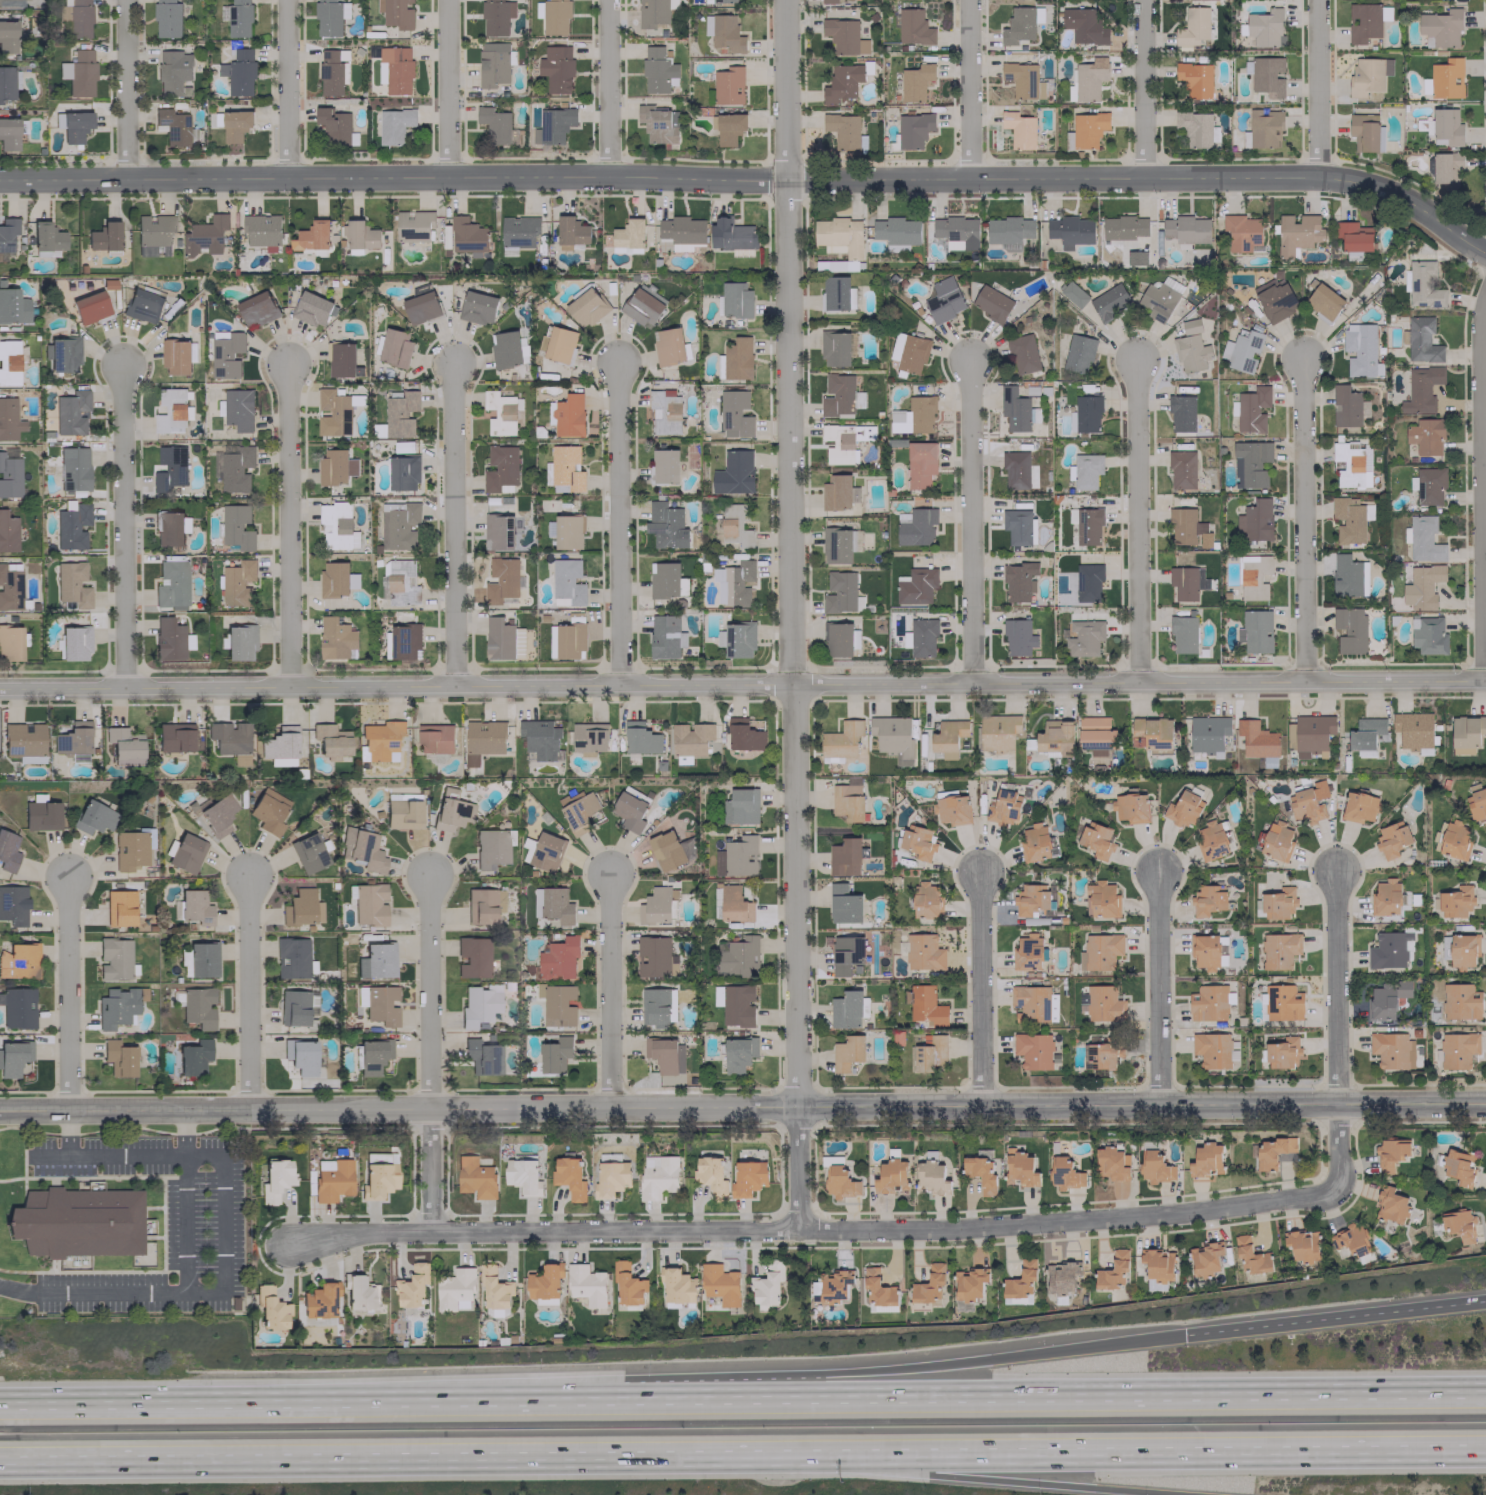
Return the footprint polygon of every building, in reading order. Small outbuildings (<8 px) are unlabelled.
[(90,0),(69,0),(69,4),(61,4),(61,18),(68,18),(68,37),(89,38),(90,0)] [(155,36),(180,37),(180,3),(174,2),(174,0),(155,0),(155,36)] [(250,36),(250,0),(232,0),(232,6),(228,6),(228,36),(250,36)] [(341,17),(348,18),(348,2),(335,2),(335,0),(316,0),(315,36),(341,36),(341,17)] [(396,25),(396,30),(413,29),(412,0),(376,0),(377,12),(383,12),(383,25),(396,25)] [(482,35),(507,35),(507,17),(514,17),(514,1),(502,1),(502,0),(483,0),(482,35)] [(567,34),(566,18),(569,18),(568,0),(542,0),(542,35),(567,34)] [(667,9),(677,9),(676,0),(638,0),(638,29),(667,28),(667,9)] [(1380,37),(1380,3),(1348,3),(1349,44),(1365,44),(1365,37),(1380,37)] [(1208,6),(1188,7),(1188,27),(1174,27),(1174,45),(1198,44),(1198,39),(1208,39),(1208,6)] [(1034,39),(1034,22),(1042,22),(1042,7),(1009,8),(1009,28),(1000,28),(1000,45),(1017,45),(1017,39),(1034,39)] [(1267,7),(1267,14),(1246,14),(1246,36),(1253,36),(1253,46),(1282,46),(1282,7),(1267,7)] [(1459,7),(1446,8),(1446,13),(1417,14),(1417,35),(1432,35),(1433,47),(1460,46),(1459,7)] [(1108,44),(1108,28),(1098,28),(1098,8),(1062,8),(1062,26),(1072,26),(1072,44),(1108,44)] [(934,44),(935,28),(926,27),(926,20),(921,19),(922,9),(898,9),(898,43),(934,44)] [(736,15),(704,14),(704,35),(711,35),(710,46),(729,47),(728,53),(745,53),(745,35),(736,35),(736,15)] [(857,19),(821,19),(821,35),(831,35),(831,53),(868,53),(868,39),(857,39),(857,19)] [(16,21),(0,21),(0,53),(16,53),(16,21)] [(479,89),(495,88),(495,83),(508,83),(507,42),(478,42),(479,89)] [(571,46),(543,46),(544,59),(538,59),(538,76),(546,76),(546,94),(571,94),(571,46)] [(678,77),(678,64),(669,64),(669,57),(663,57),(663,46),(644,46),(644,93),(669,93),(669,77),(678,77)] [(411,47),(378,47),(379,61),(386,61),(386,95),(411,94),(411,47)] [(253,48),(233,48),(233,63),(217,62),(217,76),(229,76),(228,95),(253,96),(253,48)] [(93,96),(93,49),(70,49),(70,96),(93,96)] [(181,93),(181,80),(191,80),(191,53),(182,54),(182,50),(158,51),(158,93),(181,93)] [(339,50),(320,50),(320,95),(343,95),(342,84),(347,84),(347,63),(339,63),(339,50)] [(1462,97),(1462,56),(1444,56),(1444,62),(1429,62),(1429,97),(1462,97)] [(1098,101),(1098,80),(1107,80),(1107,57),(1091,57),(1091,63),(1074,64),(1074,85),(1067,85),(1067,101),(1098,101)] [(1283,98),(1283,78),(1275,78),(1275,71),(1283,71),(1283,57),(1250,57),(1251,92),(1273,91),(1274,98),(1283,98)] [(1391,58),(1350,58),(1350,97),(1366,97),(1366,90),(1383,90),(1383,75),(1391,75),(1391,58)] [(58,78),(69,78),(69,62),(58,62),(58,78)] [(924,101),(924,80),(933,80),(933,63),(917,63),(917,69),(900,69),(900,101),(924,101)] [(1012,98),(1044,98),(1044,81),(1037,81),(1037,63),(1002,63),(1001,79),(1012,80),(1012,98)] [(1185,99),(1211,98),(1211,63),(1174,64),(1175,80),(1185,79),(1185,99)] [(743,104),(743,65),(726,66),(726,70),(713,71),(714,104),(743,104)] [(822,86),(822,103),(838,103),(838,97),(855,97),(856,82),(863,82),(863,65),(830,65),(830,86),(822,86)] [(0,66),(0,105),(1,105),(2,99),(14,100),(14,87),(13,87),(14,67),(0,66)] [(645,143),(677,142),(677,129),(670,129),(670,108),(653,108),(653,104),(636,105),(637,122),(645,121),(645,143)] [(476,123),(487,123),(487,144),(517,143),(517,129),(510,129),(509,112),(492,112),(492,106),(476,106),(476,123)] [(1463,144),(1462,122),(1457,122),(1456,106),(1432,107),(1433,145),(1463,144)] [(348,113),(331,114),(330,107),(315,108),(316,124),(324,123),(325,144),(351,143),(348,113)] [(155,108),(154,124),(165,124),(165,144),(200,144),(200,128),(188,128),(188,113),(171,113),(171,108),(155,108)] [(576,125),(576,109),(539,108),(539,144),(565,144),(565,125),(576,125)] [(379,144),(403,144),(403,126),(416,126),(415,109),(379,110),(379,144)] [(1281,147),(1280,110),(1248,110),(1249,147),(1281,147)] [(252,111),(223,111),(223,143),(242,143),(242,130),(252,130),(252,111)] [(1035,117),(1017,116),(1017,111),(1000,111),(1000,128),(1011,128),(1010,148),(1034,149),(1035,117)] [(62,144),(81,144),(82,132),(91,133),(91,112),(63,112),(62,144)] [(1211,147),(1211,112),(1174,112),(1174,128),(1184,128),(1184,147),(1211,147)] [(897,114),(898,149),(922,148),(922,139),(926,139),(925,130),(934,130),(933,113),(897,114)] [(1108,113),(1072,113),(1072,148),(1098,148),(1098,129),(1108,129),(1108,113)] [(1377,152),(1378,114),(1349,113),(1349,136),(1353,137),(1353,151),(1377,152)] [(716,114),(717,146),(735,146),(735,133),(746,132),(746,114),(716,114)] [(859,114),(822,114),(822,131),(833,131),(833,149),(858,150),(859,114)] [(18,119),(0,119),(0,150),(17,151),(18,119)] [(1462,153),(1432,152),(1432,185),(1457,185),(1457,169),(1462,169),(1462,153)] [(434,211),(396,211),(396,241),(429,241),(429,227),(434,227),(434,211)] [(227,214),(211,214),(211,224),(189,224),(189,233),(183,233),(183,255),(198,255),(198,252),(228,252),(228,244),(222,244),(222,230),(227,230),(227,214)] [(280,245),(279,214),(243,215),(244,246),(280,245)] [(1261,218),(1244,218),(1244,215),(1222,214),(1221,230),(1228,230),(1228,252),(1261,252),(1261,218)] [(1318,214),(1298,214),(1298,223),(1292,223),(1292,214),(1277,214),(1278,260),(1293,259),(1293,247),(1312,247),(1311,242),(1324,242),(1323,227),(1318,227),(1318,214)] [(136,215),(136,245),(159,245),(159,255),(170,255),(170,230),(174,230),(174,215),(154,215),(154,223),(147,223),(147,215),(136,215)] [(467,215),(452,215),(452,252),(470,251),(471,258),(480,258),(480,251),(487,251),(486,227),(476,227),(476,223),(468,223),(467,215)] [(558,244),(590,244),(589,225),(576,225),(576,215),(557,215),(558,244)] [(704,219),(689,219),(689,215),(670,216),(670,219),(657,220),(658,238),(671,238),(671,251),(692,251),(692,244),(705,244),(704,219)] [(711,248),(755,248),(755,225),(729,225),(729,216),(712,216),(711,248)] [(1,217),(1,227),(0,227),(0,261),(5,261),(5,252),(12,252),(12,234),(17,234),(17,218),(1,217)] [(501,246),(534,247),(534,232),(539,233),(539,217),(501,217),(501,246)] [(612,228),(611,246),(643,247),(644,218),(624,217),(624,228),(612,228)] [(919,219),(903,220),(903,217),(872,218),(872,239),(885,239),(885,244),(919,244),(919,219)] [(977,249),(977,217),(932,217),(932,237),(945,237),(946,250),(977,249)] [(986,217),(986,243),(1021,244),(1021,237),(1033,238),(1034,218),(986,217)] [(1046,238),(1059,238),(1060,251),(1073,250),(1073,244),(1093,243),(1093,217),(1058,218),(1058,219),(1046,219),(1046,238)] [(1146,217),(1101,217),(1102,239),(1134,239),(1134,235),(1147,234),(1146,217)] [(1161,217),(1162,238),(1175,238),(1175,248),(1189,248),(1189,243),(1209,243),(1208,219),(1191,219),(1191,217),(1161,217)] [(290,250),(329,249),(328,219),(309,219),(309,230),(296,230),(296,239),(290,239),(290,250)] [(814,244),(846,244),(846,259),(861,259),(861,219),(813,219),(814,244)] [(119,221),(100,220),(100,231),(87,231),(87,249),(118,250),(119,221)] [(380,248),(379,229),(366,229),(366,220),(344,221),(345,249),(380,248)] [(65,231),(52,231),(52,221),(33,221),(34,256),(57,255),(57,250),(65,249),(65,231)] [(1371,226),(1356,226),(1356,221),(1336,221),(1336,238),(1341,238),(1342,251),(1372,250),(1371,226)] [(1445,289),(1431,289),(1431,279),(1435,279),(1435,260),(1408,260),(1409,307),(1445,307),(1445,289)] [(1297,310),(1283,274),(1252,287),(1267,322),(1297,310)] [(923,299),(933,323),(966,310),(951,275),(930,283),(935,294),(923,299)] [(848,276),(821,276),(821,310),(849,309),(848,276)] [(1345,301),(1312,277),(1306,285),(1312,290),(1302,304),(1328,323),(1345,301)] [(28,298),(18,298),(18,287),(4,287),(3,279),(0,279),(0,322),(29,322),(28,298)] [(1059,290),(1076,310),(1088,299),(1071,279),(1059,290)] [(1001,323),(1016,298),(984,280),(970,305),(1001,323)] [(722,317),(752,316),(751,289),(745,289),(745,281),(721,282),(722,317)] [(1131,303),(1119,282),(1088,301),(1100,321),(1131,303)] [(1155,288),(1147,283),(1135,307),(1164,322),(1180,293),(1159,282),(1155,288)] [(582,330),(609,308),(590,285),(564,307),(582,330)] [(665,305),(636,286),(619,311),(648,330),(665,305)] [(164,296),(130,288),(123,316),(157,324),(164,296)] [(71,301),(80,325),(111,314),(101,289),(71,301)] [(321,329),(333,303),(302,289),(290,314),(321,329)] [(279,317),(267,290),(235,303),(245,326),(255,322),(256,326),(279,317)] [(441,315),(433,290),(401,300),(409,325),(441,315)] [(497,297),(464,290),(458,318),(491,326),(497,297)] [(1442,361),(1443,345),(1428,344),(1429,334),(1432,334),(1433,317),(1407,316),(1407,361),(1442,361)] [(1180,374),(1206,369),(1204,361),(1212,359),(1209,344),(1200,345),(1198,332),(1202,331),(1199,318),(1181,321),(1184,336),(1174,338),(1180,374)] [(578,332),(550,325),(548,336),(541,334),(537,348),(544,350),(542,358),(570,364),(578,332)] [(1347,375),(1381,375),(1381,369),(1375,369),(1375,325),(1342,325),(1342,353),(1347,353),(1347,375)] [(680,326),(652,331),(658,365),(686,360),(680,326)] [(377,361),(406,368),(413,342),(406,340),(408,333),(386,327),(377,361)] [(490,343),(493,368),(522,365),(518,330),(493,333),(494,343),(490,343)] [(1252,373),(1256,355),(1258,356),(1263,333),(1249,330),(1247,337),(1234,334),(1233,342),(1224,339),(1220,357),(1226,358),(1225,367),(1252,373)] [(244,353),(244,332),(228,332),(228,339),(211,338),(211,377),(239,378),(240,360),(232,360),(232,353),(244,353)] [(850,365),(849,332),(820,332),(821,366),(850,365)] [(897,360),(903,334),(894,332),(889,358),(897,360)] [(1040,369),(1032,333),(1006,339),(1014,375),(1040,369)] [(1096,338),(1069,333),(1062,368),(1085,373),(1087,361),(1091,362),(1096,338)] [(919,373),(920,362),(926,363),(930,339),(902,335),(897,370),(919,373)] [(751,379),(752,336),(736,336),(736,346),(723,346),(723,355),(718,355),(718,378),(751,379)] [(50,371),(79,372),(79,337),(50,337),(50,371)] [(19,385),(18,362),(25,362),(24,346),(18,346),(18,340),(0,340),(0,386),(19,385)] [(161,367),(167,367),(167,374),(190,374),(189,340),(161,340),(161,367)] [(355,343),(329,343),(329,376),(355,377),(355,343)] [(1399,412),(1433,412),(1433,394),(1429,394),(1429,383),(1442,383),(1442,367),(1408,366),(1408,394),(1399,394),(1399,412)] [(853,374),(824,374),(824,395),(820,395),(820,416),(853,416),(853,408),(864,408),(864,392),(853,392),(853,374)] [(1000,417),(1006,417),(1007,431),(1029,431),(1029,397),(1016,397),(1016,384),(1000,384),(1000,417)] [(1368,416),(1367,401),(1360,401),(1359,392),(1348,392),(1348,384),(1332,384),(1332,407),(1333,407),(1333,426),(1360,426),(1360,416),(1368,416)] [(1265,431),(1265,409),(1269,409),(1269,385),(1252,385),(1252,393),(1237,392),(1237,431),(1265,431)] [(154,433),(186,432),(185,388),(158,389),(159,411),(154,411),(154,433)] [(350,395),(334,395),(334,388),(317,388),(318,410),(329,410),(329,416),(317,416),(317,435),(351,435),(350,395)] [(88,413),(88,389),(72,389),(72,396),(56,396),(55,434),(84,435),(84,413),(88,413)] [(252,432),(252,389),(223,390),(224,423),(235,423),(235,432),(252,432)] [(386,438),(414,437),(414,418),(406,418),(406,411),(419,411),(418,389),(399,390),(399,394),(384,395),(386,438)] [(648,390),(648,408),(653,408),(653,434),(679,434),(678,389),(648,390)] [(753,415),(740,415),(740,408),(748,408),(748,390),(719,391),(719,429),(737,429),(737,436),(753,436),(753,415)] [(554,436),(583,435),(582,392),(565,393),(565,401),(551,401),(551,423),(554,423),(554,436)] [(1074,432),(1099,432),(1100,396),(1075,395),(1074,432)] [(1194,395),(1169,396),(1169,431),(1194,431),(1194,395)] [(909,396),(909,433),(933,432),(932,396),(909,396)] [(16,440),(16,431),(25,430),(25,420),(16,420),(15,397),(0,398),(0,440),(16,440)] [(1415,419),(1415,425),(1404,425),(1405,443),(1415,443),(1415,455),(1440,454),(1440,437),(1444,437),(1443,418),(1415,419)] [(821,443),(826,443),(826,464),(855,464),(855,425),(821,425),(821,443)] [(907,442),(907,489),(930,489),(929,474),(936,474),(935,442),(907,442)] [(1267,487),(1266,469),(1260,469),(1259,462),(1271,462),(1271,442),(1256,442),(1256,448),(1238,449),(1238,488),(1267,487)] [(1336,487),(1370,486),(1369,443),(1331,444),(1332,460),(1343,460),(1343,470),(1336,470),(1336,487)] [(253,445),(222,445),(222,453),(219,453),(219,492),(249,492),(249,469),(253,469),(253,445)] [(483,492),(500,492),(500,485),(517,484),(516,445),(487,446),(488,468),(483,468),(483,492)] [(579,445),(551,445),(551,492),(584,491),(584,470),(579,470),(579,445)] [(186,485),(185,446),(157,447),(158,464),(164,464),(164,471),(153,471),(153,492),(169,492),(169,485),(186,485)] [(89,490),(88,447),(60,447),(61,490),(89,490)] [(318,485),(348,484),(348,475),(357,475),(357,458),(348,459),(348,448),(323,449),(323,459),(318,459),(318,485)] [(677,448),(652,449),(653,483),(678,483),(677,448)] [(753,492),(752,449),(723,450),(724,470),(711,470),(712,493),(753,492)] [(1170,489),(1195,488),(1194,450),(1169,451),(1170,489)] [(20,496),(19,457),(3,458),(3,451),(0,451),(0,497),(20,496)] [(1029,489),(1028,451),(1001,452),(1001,470),(1005,469),(1005,489),(1029,489)] [(1102,454),(1073,454),(1074,489),(1096,489),(1096,474),(1102,474),(1102,454)] [(418,455),(389,456),(389,490),(419,489),(418,455)] [(1415,505),(1441,505),(1441,489),(1445,489),(1445,467),(1415,468),(1415,505)] [(850,474),(827,474),(827,483),(821,483),(821,510),(851,509),(850,474)] [(1270,540),(1271,498),(1254,497),(1254,506),(1243,506),(1242,514),(1235,514),(1235,532),(1243,532),(1243,539),(1270,540)] [(1364,543),(1364,519),(1373,519),(1372,504),(1357,504),(1357,497),(1331,497),(1331,521),(1336,521),(1336,543),(1364,543)] [(681,508),(665,508),(665,500),(647,500),(647,532),(653,532),(653,547),(688,547),(688,527),(681,527),(681,508)] [(420,502),(403,502),(403,509),(381,509),(382,549),(415,549),(415,527),(420,527),(420,502)] [(57,510),(56,548),(85,549),(85,527),(89,527),(90,503),(72,503),(72,510),(57,510)] [(747,503),(720,504),(721,543),(736,542),(737,547),(753,547),(753,529),(741,529),(741,520),(748,520),(747,503)] [(254,550),(254,530),(242,530),(241,523),(249,523),(249,505),(221,505),(221,544),(238,544),(238,551),(254,550)] [(5,516),(5,508),(0,508),(0,551),(16,551),(17,517),(5,516)] [(935,508),(909,508),(909,522),(896,522),(896,544),(934,544),(935,508)] [(1100,545),(1101,508),(1076,508),(1075,544),(1100,545)] [(1195,508),(1170,508),(1170,544),(1195,544),(1195,534),(1199,534),(1199,548),(1211,547),(1211,531),(1207,531),(1207,522),(1195,522),(1195,508)] [(1033,545),(1033,531),(1034,532),(1034,518),(1030,518),(1030,510),(1002,510),(1001,529),(1007,529),(1007,545),(1033,545)] [(183,546),(183,512),(157,512),(157,546),(183,546)] [(483,550),(513,550),(514,515),(484,514),(483,550)] [(554,548),(582,549),(583,515),(555,515),(554,548)] [(1435,515),(1409,515),(1410,561),(1445,560),(1445,543),(1431,544),(1431,533),(1435,533),(1435,515)] [(851,563),(851,551),(852,551),(853,528),(822,528),(822,562),(851,563)] [(1332,553),(1333,595),(1367,594),(1366,561),(1350,561),(1349,553),(1332,553)] [(1267,599),(1267,583),(1260,583),(1260,574),(1271,574),(1271,555),(1240,556),(1240,600),(1267,599)] [(484,580),(484,604),(501,604),(501,596),(516,596),(517,558),(488,558),(488,580),(484,580)] [(250,605),(251,583),(254,583),(255,559),(239,559),(239,566),(222,566),(222,605),(250,605)] [(414,559),(386,560),(386,572),(387,572),(387,605),(419,604),(419,585),(415,585),(414,559)] [(585,605),(585,580),(580,581),(580,559),(551,559),(552,598),(569,598),(569,605),(585,605)] [(721,606),(749,606),(749,583),(754,583),(754,559),(737,559),(737,566),(721,566),(721,606)] [(187,560),(158,560),(159,578),(166,578),(166,585),(154,585),(155,608),(188,607),(187,560)] [(85,562),(56,562),(57,601),(72,601),(72,608),(90,608),(90,587),(78,587),(78,580),(85,580),(85,562)] [(349,596),(348,562),(320,562),(320,597),(349,596)] [(679,562),(649,562),(650,597),(679,597),(679,562)] [(1004,563),(1005,602),(1029,601),(1029,592),(1034,592),(1034,577),(1037,576),(1037,562),(1004,563)] [(21,609),(20,563),(0,563),(0,610),(21,609)] [(1075,601),(1099,601),(1099,581),(1103,581),(1102,564),(1075,564),(1075,601)] [(1434,610),(1434,581),(1445,581),(1444,565),(1409,566),(1409,584),(1401,584),(1402,604),(1410,604),(1410,610),(1434,610)] [(937,568),(908,567),(908,581),(896,581),(895,603),(930,603),(930,588),(936,588),(937,568)] [(1175,601),(1197,601),(1197,567),(1169,567),(1169,585),(1174,585),(1175,601)] [(855,571),(826,571),(826,593),(822,593),(822,612),(855,611),(855,571)] [(1365,653),(1365,608),(1332,608),(1332,628),(1344,628),(1344,636),(1337,636),(1337,653),(1365,653)] [(1271,610),(1241,610),(1242,628),(1236,628),(1236,642),(1243,641),(1243,653),(1271,652),(1271,610)] [(650,658),(679,658),(678,646),(686,646),(686,631),(678,632),(678,623),(667,623),(667,614),(650,615),(650,658)] [(337,615),(320,615),(321,658),(349,658),(349,649),(357,649),(357,630),(349,630),(349,623),(338,624),(337,615)] [(184,659),(183,625),(172,625),(172,616),(155,616),(155,659),(184,659)] [(485,658),(523,659),(524,626),(502,625),(502,616),(486,616),(485,658)] [(1196,653),(1196,616),(1171,616),(1171,652),(1196,653)] [(1417,653),(1446,654),(1446,632),(1442,632),(1442,617),(1410,617),(1410,647),(1417,647),(1417,653)] [(937,618),(909,619),(910,657),(934,656),(933,636),(937,636),(937,618)] [(1029,619),(1005,619),(1006,655),(1030,655),(1029,647),(1037,646),(1037,635),(1029,635),(1029,619)] [(1097,655),(1097,640),(1104,640),(1103,620),(1069,621),(1069,631),(1074,631),(1074,637),(1065,637),(1066,656),(1097,655)] [(725,658),(754,658),(754,621),(725,622),(725,630),(716,630),(716,646),(725,646),(725,658)] [(384,632),(385,659),(420,659),(420,623),(390,624),(391,632),(384,632)] [(549,624),(549,658),(579,658),(579,651),(586,651),(585,623),(549,624)] [(824,656),(852,656),(852,623),(824,623),(824,656)] [(251,660),(250,650),(255,650),(255,624),(226,625),(226,660),(251,660)] [(0,625),(0,660),(21,660),(21,625),(0,625)] [(89,660),(89,626),(61,626),(61,660),(89,660)] [(1431,712),(1391,713),(1392,731),(1399,731),(1399,748),(1418,747),(1418,754),(1432,754),(1431,712)] [(1012,733),(1020,733),(1019,714),(979,715),(980,751),(1012,750),(1012,733)] [(1451,716),(1451,747),(1479,747),(1479,733),(1485,733),(1485,715),(1451,716)] [(1229,735),(1230,717),(1190,716),(1189,754),(1221,755),(1222,735),(1229,735)] [(1294,716),(1295,756),(1318,756),(1318,758),(1326,758),(1326,735),(1334,735),(1334,716),(1294,716)] [(728,749),(764,749),(764,729),(747,729),(747,717),(728,717),(728,749)] [(894,766),(912,766),(912,737),(909,737),(909,717),(869,717),(869,735),(877,735),(877,751),(894,752),(894,766)] [(1348,730),(1348,750),(1375,749),(1374,734),(1385,734),(1385,717),(1355,718),(1355,730),(1348,730)] [(1171,718),(1131,718),(1131,736),(1143,736),(1143,752),(1171,752),(1171,718)] [(1235,719),(1236,735),(1242,735),(1243,757),(1278,756),(1278,730),(1257,731),(1257,718),(1235,719)] [(863,719),(841,719),(841,732),(820,732),(820,756),(856,756),(856,735),(862,736),(863,719)] [(89,720),(70,720),(70,733),(53,733),(53,752),(70,752),(70,761),(89,761),(89,720)] [(404,720),(381,721),(381,725),(363,725),(363,761),(387,761),(387,751),(396,751),(396,736),(404,736),(404,720)] [(551,720),(518,720),(518,735),(524,735),(525,751),(534,751),(534,760),(558,760),(558,727),(551,727),(551,720)] [(661,732),(644,732),(644,720),(624,720),(625,753),(661,752),(661,732)] [(957,759),(957,736),(967,736),(967,720),(938,720),(938,733),(931,733),(930,752),(941,752),(941,759),(957,759)] [(1036,751),(1059,751),(1059,756),(1073,756),(1072,720),(1042,720),(1043,732),(1035,732),(1036,751)] [(505,721),(465,721),(465,767),(478,767),(478,753),(505,753),(505,721)] [(158,751),(192,752),(193,723),(158,723),(158,751)] [(312,723),(312,739),(320,739),(319,760),(339,761),(339,755),(349,755),(349,730),(334,730),(334,723),(312,723)] [(606,723),(571,723),(572,751),(580,751),(580,756),(595,756),(595,751),(607,751),(606,723)] [(706,755),(706,740),(713,740),(713,723),(689,723),(671,723),(671,755),(706,755)] [(1286,723),(1287,750),(1294,749),(1293,723),(1286,723)] [(44,724),(4,724),(4,756),(18,756),(18,762),(43,762),(44,724)] [(453,724),(417,725),(417,753),(453,752),(453,724)] [(295,725),(272,725),(272,739),(260,739),(260,758),(269,758),(269,766),(296,765),(295,725)] [(142,734),(127,734),(127,726),(105,726),(105,743),(112,743),(113,764),(142,764),(142,734)] [(831,815),(846,815),(846,822),(862,822),(862,777),(846,777),(846,785),(831,785),(831,815)] [(1294,824),(1325,816),(1321,799),(1328,797),(1323,778),(1311,781),(1312,787),(1287,794),(1294,824)] [(1471,821),(1484,818),(1485,823),(1485,786),(1479,788),(1478,783),(1467,786),(1470,795),(1464,796),(1471,821)] [(455,800),(457,789),(442,785),(433,828),(451,832),(452,825),(460,827),(462,821),(471,823),(475,804),(455,800)] [(278,821),(289,801),(263,786),(247,814),(260,821),(257,827),(276,838),(284,825),(278,821)] [(644,821),(640,819),(649,798),(622,786),(610,813),(622,817),(618,826),(639,834),(644,821)] [(572,837),(591,829),(585,815),(599,809),(590,787),(557,801),(572,837)] [(758,823),(757,788),(730,788),(730,800),(722,800),(723,824),(758,823)] [(1021,793),(996,789),(993,805),(987,804),(984,821),(1003,825),(1004,822),(1016,824),(1021,793)] [(1167,801),(1160,817),(1180,826),(1182,822),(1192,826),(1204,799),(1181,789),(1174,805),(1167,801)] [(1339,818),(1361,823),(1362,819),(1372,821),(1374,811),(1379,812),(1382,799),(1346,791),(1339,818)] [(231,829),(224,818),(238,810),(228,792),(209,802),(207,798),(193,806),(203,824),(204,824),(213,840),(231,829)] [(1115,819),(1125,819),(1126,823),(1147,822),(1146,793),(1111,795),(1112,810),(1115,810),(1115,819)] [(386,828),(421,828),(420,800),(408,800),(408,794),(386,794),(386,828)] [(949,826),(970,823),(966,795),(930,800),(932,814),(937,814),(938,823),(948,821),(949,826)] [(109,831),(118,813),(84,798),(71,827),(88,835),(90,829),(99,833),(101,828),(109,831)] [(59,802),(24,802),(24,829),(59,830),(59,802)] [(1437,852),(1465,861),(1471,841),(1466,839),(1469,828),(1460,825),(1461,821),(1448,817),(1437,852)] [(1218,818),(1203,823),(1204,827),(1197,829),(1200,840),(1195,842),(1202,862),(1229,853),(1218,818)] [(1293,842),(1289,840),(1292,830),(1284,827),(1285,823),(1271,818),(1259,852),(1286,862),(1293,842)] [(1382,861),(1398,856),(1395,848),(1411,843),(1403,819),(1377,828),(1379,836),(1374,837),(1382,861)] [(1111,829),(1084,820),(1077,844),(1093,849),(1091,856),(1107,861),(1113,842),(1108,841),(1111,829)] [(1022,862),(1051,858),(1046,822),(1029,824),(1030,828),(1021,829),(1023,839),(1019,840),(1022,862)] [(900,849),(915,851),(914,859),(931,862),(934,842),(931,841),(933,828),(904,824),(900,849)] [(383,874),(387,855),(374,852),(378,834),(345,827),(339,856),(363,861),(361,869),(383,874)] [(514,829),(475,830),(475,870),(493,870),(493,864),(508,863),(508,845),(515,845),(514,829)] [(19,853),(14,851),(19,836),(0,830),(0,861),(0,869),(13,873),(19,853)] [(527,864),(553,873),(565,840),(540,830),(527,864)] [(114,832),(115,872),(135,871),(135,865),(147,865),(146,831),(114,832)] [(167,865),(194,875),(206,842),(179,832),(167,865)] [(301,874),(327,865),(316,832),(290,841),(301,874)] [(714,875),(756,875),(755,834),(738,834),(738,841),(723,841),(723,850),(714,850),(714,875)] [(828,875),(859,875),(859,856),(867,856),(867,837),(840,837),(840,845),(828,845),(828,875)] [(1370,914),(1399,914),(1398,878),(1384,878),(1384,882),(1375,882),(1375,892),(1370,893),(1370,914)] [(1119,916),(1119,894),(1114,894),(1114,883),(1105,884),(1105,879),(1094,879),(1094,884),(1087,884),(1088,917),(1119,916)] [(913,918),(938,918),(938,886),(929,886),(929,881),(914,880),(913,918)] [(847,883),(829,883),(830,922),(861,922),(861,894),(847,895),(847,883)] [(385,884),(354,884),(354,925),(386,925),(385,884)] [(740,884),(720,884),(721,921),(753,921),(753,901),(740,901),(740,884)] [(1054,884),(1021,884),(1021,893),(1014,893),(1014,916),(1030,916),(1030,910),(1043,910),(1043,914),(1051,914),(1051,901),(1054,901),(1054,884)] [(1225,884),(1198,885),(1198,891),(1191,891),(1192,917),(1208,917),(1207,910),(1225,910),(1225,884)] [(1472,884),(1456,884),(1456,892),(1437,892),(1438,917),(1465,917),(1465,910),(1472,910),(1472,884)] [(1261,893),(1262,918),(1290,918),(1290,907),(1295,907),(1294,885),(1279,886),(1279,892),(1261,893)] [(26,886),(0,886),(0,920),(9,920),(9,926),(26,926),(26,886)] [(637,923),(676,922),(675,886),(650,887),(651,895),(644,895),(645,904),(637,904),(637,923)] [(281,924),(321,923),(321,901),(313,901),(313,887),(294,887),(294,896),(288,896),(288,905),(281,905),(281,924)] [(573,902),(566,903),(566,887),(533,888),(534,917),(558,917),(558,925),(573,924),(573,902)] [(502,912),(503,889),(467,888),(466,923),(495,924),(495,911),(502,912)] [(212,904),(206,904),(205,889),(180,890),(181,920),(197,920),(197,925),(212,925),(212,904)] [(106,926),(134,926),(134,890),(106,891),(106,926)] [(1367,967),(1405,968),(1405,944),(1412,944),(1412,932),(1375,931),(1375,947),(1367,947),(1367,967)] [(906,934),(906,969),(944,968),(944,948),(936,948),(936,933),(906,934)] [(1291,969),(1291,954),(1300,954),(1300,933),(1261,934),(1262,969),(1291,969)] [(757,968),(758,934),(741,934),(741,942),(715,941),(715,975),(750,976),(750,968),(757,968)] [(1012,947),(1012,969),(1042,969),(1041,934),(1026,934),(1026,937),(1017,937),(1017,947),(1012,947)] [(1078,970),(1114,970),(1114,955),(1122,955),(1123,934),(1084,934),(1084,951),(1078,951),(1078,970)] [(1478,934),(1441,935),(1441,959),(1449,959),(1449,969),(1465,969),(1464,966),(1473,966),(1473,956),(1478,956),(1478,934)] [(573,978),(573,958),(578,958),(577,935),(562,935),(562,942),(547,942),(547,952),(535,952),(536,979),(573,978)] [(1218,935),(1189,935),(1190,956),(1193,955),(1194,967),(1205,967),(1205,971),(1218,971),(1218,935)] [(669,936),(636,937),(637,976),(677,975),(676,962),(669,962),(669,936)] [(863,936),(831,937),(832,977),(849,976),(849,964),(863,964),(863,936)] [(489,938),(457,937),(456,957),(464,957),(464,963),(456,963),(456,977),(488,978),(489,938)] [(130,938),(99,939),(99,962),(98,962),(99,980),(131,979),(130,938)] [(307,938),(276,938),(276,978),(308,978),(307,938)] [(217,976),(217,942),(189,943),(189,951),(181,951),(181,977),(217,976)] [(357,958),(357,977),(394,977),(394,942),(365,943),(365,957),(357,958)] [(37,978),(38,944),(8,943),(7,952),(0,952),(0,977),(37,978)] [(1366,1019),(1394,1019),(1394,1008),(1405,1008),(1405,997),(1410,997),(1410,980),(1396,980),(1396,984),(1380,984),(1380,988),(1371,988),(1370,998),(1366,998),(1366,1019)] [(1442,1019),(1481,1018),(1480,991),(1471,991),(1471,983),(1442,984),(1442,1019)] [(464,987),(464,1007),(460,1007),(460,1031),(475,1030),(475,1021),(491,1021),(491,1012),(500,1012),(499,984),(485,984),(485,987),(464,987)] [(575,985),(536,984),(536,997),(543,997),(542,1026),(575,1026),(575,1006),(567,1005),(567,999),(575,999),(575,985)] [(947,1005),(934,1005),(933,984),(910,985),(910,1020),(932,1020),(932,1026),(947,1026),(947,1005)] [(1265,1020),(1303,1020),(1302,992),(1294,992),(1294,984),(1265,985),(1265,1020)] [(722,985),(723,1026),(753,1025),(753,1002),(753,985),(722,985)] [(1124,999),(1115,1000),(1115,985),(1086,985),(1087,1021),(1125,1020),(1124,999)] [(1196,985),(1196,993),(1188,993),(1189,1021),(1227,1019),(1226,985),(1196,985)] [(365,986),(365,1020),(381,1020),(381,1026),(398,1026),(398,1006),(389,1007),(389,1000),(397,1000),(397,986),(365,986)] [(713,986),(713,1006),(722,1005),(721,986),(713,986)] [(1049,986),(1010,987),(1010,1007),(1019,1006),(1019,1012),(1015,1012),(1015,1022),(1056,1021),(1056,994),(1049,994),(1049,986)] [(2,1027),(34,1028),(34,988),(3,987),(3,993),(0,993),(0,1004),(3,1004),(2,1027)] [(182,1021),(197,1022),(197,1030),(213,1030),(214,1005),(213,1005),(214,988),(182,987),(182,1021)] [(674,988),(641,989),(642,1024),(653,1024),(653,1028),(665,1028),(665,1021),(675,1021),(674,988)] [(145,989),(104,989),(104,996),(98,996),(98,1030),(113,1031),(113,1023),(128,1024),(128,1013),(138,1013),(138,1000),(145,1000),(145,989)] [(315,1007),(316,991),(280,990),(279,1025),(307,1026),(308,1006),(315,1007)] [(829,998),(830,1028),(859,1028),(859,1016),(867,1016),(867,997),(861,997),(861,990),(842,990),(842,998),(829,998)] [(1478,1032),(1440,1033),(1441,1069),(1469,1068),(1469,1054),(1479,1054),(1478,1032)] [(1051,1034),(1013,1033),(1013,1054),(1021,1054),(1021,1069),(1051,1069),(1051,1034)] [(1191,1033),(1191,1051),(1199,1051),(1200,1068),(1230,1068),(1230,1060),(1237,1060),(1237,1050),(1229,1050),(1229,1033),(1191,1033)] [(1406,1033),(1369,1033),(1368,1054),(1378,1054),(1377,1068),(1413,1069),(1413,1039),(1406,1039),(1406,1033)] [(945,1034),(921,1034),(922,1045),(913,1045),(914,1072),(933,1072),(933,1065),(946,1065),(945,1034)] [(565,1073),(565,1057),(571,1057),(571,1035),(556,1035),(556,1043),(540,1043),(540,1073),(565,1073)] [(864,1061),(863,1035),(844,1035),(844,1043),(832,1043),(832,1072),(848,1072),(848,1061),(864,1061)] [(1298,1035),(1282,1036),(1282,1042),(1265,1043),(1265,1068),(1292,1068),(1292,1062),(1299,1062),(1298,1035)] [(1114,1069),(1114,1056),(1121,1056),(1121,1037),(1104,1037),(1104,1044),(1085,1043),(1084,1068),(1114,1069)] [(211,1038),(195,1038),(195,1045),(179,1046),(179,1075),(204,1075),(204,1060),(211,1060),(211,1038)] [(495,1045),(479,1044),(479,1038),(464,1038),(464,1060),(470,1060),(470,1074),(495,1075),(495,1045)] [(756,1038),(724,1038),(725,1073),(744,1073),(744,1065),(750,1065),(750,1056),(757,1056),(756,1038)] [(135,1076),(135,1046),(118,1046),(118,1039),(103,1039),(103,1061),(109,1061),(110,1076),(135,1076)] [(391,1040),(359,1039),(359,1076),(379,1076),(380,1058),(391,1058),(391,1040)] [(683,1039),(644,1039),(644,1057),(657,1057),(657,1074),(683,1074),(683,1039)] [(315,1040),(282,1040),(283,1059),(290,1059),(290,1068),(296,1067),(296,1076),(315,1076),(315,1040)] [(0,1041),(0,1078),(19,1078),(19,1061),(31,1061),(32,1042),(0,1041)] [(1295,1137),(1273,1137),(1273,1141),(1257,1142),(1258,1170),(1275,1170),(1275,1153),(1295,1152),(1295,1137)] [(1392,1173),(1392,1160),(1407,1161),(1408,1138),(1377,1138),(1376,1173),(1392,1173)] [(1194,1162),(1188,1162),(1187,1174),(1221,1175),(1221,1144),(1194,1143),(1194,1162)] [(1106,1180),(1129,1179),(1127,1152),(1115,1153),(1115,1146),(1095,1148),(1096,1176),(1106,1175),(1106,1180)] [(1038,1185),(1038,1171),(1032,1171),(1032,1156),(1024,1156),(1024,1151),(1014,1151),(1014,1147),(1005,1147),(1005,1185),(1038,1185)] [(1468,1188),(1476,1155),(1443,1147),(1439,1165),(1444,1167),(1442,1175),(1457,1179),(1455,1185),(1468,1188)] [(1174,1181),(1174,1165),(1160,1165),(1160,1149),(1140,1149),(1139,1178),(1147,1179),(1147,1181),(1174,1181)] [(476,1155),(457,1155),(457,1192),(474,1192),(475,1199),(494,1198),(494,1166),(476,1166),(476,1155)] [(1084,1186),(1084,1171),(1070,1171),(1070,1155),(1049,1156),(1049,1183),(1056,1183),(1056,1190),(1065,1190),(1065,1187),(1084,1186)] [(677,1156),(640,1156),(640,1200),(660,1200),(660,1192),(677,1191),(677,1156)] [(721,1179),(721,1156),(696,1157),(696,1169),(692,1169),(692,1182),(709,1182),(709,1198),(726,1197),(726,1179),(721,1179)] [(580,1158),(553,1157),(552,1184),(568,1185),(568,1202),(584,1202),(585,1179),(580,1179),(580,1158)] [(979,1196),(995,1196),(994,1173),(991,1173),(991,1157),(962,1157),(962,1176),(979,1176),(979,1196)] [(352,1194),(351,1159),(332,1159),(332,1162),(315,1162),(316,1203),(335,1203),(335,1194),(352,1194)] [(265,1160),(265,1183),(261,1183),(261,1205),(278,1204),(277,1186),(294,1185),(294,1173),(291,1173),(291,1160),(265,1160)] [(537,1160),(505,1160),(505,1185),(521,1185),(521,1195),(541,1195),(541,1180),(536,1180),(537,1160)] [(735,1161),(734,1182),(730,1182),(730,1197),(750,1197),(750,1190),(759,1190),(759,1186),(766,1186),(766,1162),(735,1161)] [(906,1161),(879,1161),(879,1179),(873,1178),(873,1191),(906,1191),(906,1161)] [(949,1194),(949,1180),(943,1179),(943,1164),(935,1164),(935,1161),(917,1161),(916,1193),(949,1194)] [(593,1198),(614,1198),(614,1191),(623,1190),(623,1187),(629,1186),(629,1162),(597,1162),(598,1183),(593,1183),(593,1198)] [(381,1200),(381,1190),(396,1190),(397,1164),(365,1163),(364,1185),(361,1185),(360,1199),(381,1200)] [(860,1180),(845,1180),(845,1165),(826,1164),(826,1196),(860,1196),(860,1180)] [(1402,1224),(1410,1198),(1392,1193),(1394,1187),(1379,1182),(1373,1203),(1378,1204),(1374,1216),(1402,1224)] [(10,1208),(20,1208),(26,1190),(45,1191),(46,1187),(61,1187),(62,1191),(141,1190),(142,1254),(62,1255),(60,1259),(46,1259),(43,1255),(25,1255),(20,1240),(8,1240),(4,1224),(10,1208)] [(1460,1245),(1474,1243),(1471,1223),(1475,1223),(1474,1214),(1466,1215),(1466,1209),(1440,1212),(1442,1233),(1458,1232),(1460,1245)] [(1328,1233),(1335,1249),(1345,1244),(1351,1258),(1369,1251),(1357,1221),(1328,1233)] [(1283,1246),(1291,1245),(1292,1260),(1300,1260),(1300,1262),(1318,1261),(1316,1229),(1282,1232),(1283,1246)] [(1270,1270),(1269,1252),(1250,1253),(1249,1234),(1235,1235),(1239,1273),(1270,1270)] [(1218,1274),(1217,1255),(1223,1254),(1222,1240),(1201,1242),(1201,1247),(1191,1248),(1192,1276),(1218,1274)] [(1126,1287),(1125,1248),(1111,1249),(1111,1269),(1093,1270),(1094,1287),(1126,1287)] [(1146,1290),(1165,1290),(1165,1280),(1173,1280),(1172,1249),(1139,1250),(1140,1263),(1146,1262),(1146,1290)] [(1034,1258),(1019,1258),(1020,1278),(1002,1278),(1002,1298),(1029,1297),(1028,1281),(1035,1280),(1034,1258)] [(613,1282),(617,1282),(617,1304),(643,1304),(642,1291),(647,1290),(646,1278),(629,1278),(629,1260),(612,1260),(613,1282)] [(394,1279),(394,1294),(398,1294),(398,1307),(424,1306),(423,1284),(428,1284),(428,1262),(411,1262),(411,1279),(394,1279)] [(910,1309),(939,1308),(939,1286),(943,1286),(943,1262),(927,1262),(928,1283),(910,1283),(910,1309)] [(1079,1262),(1047,1262),(1047,1293),(1073,1293),(1073,1275),(1079,1275),(1079,1262)] [(558,1298),(558,1271),(562,1271),(562,1263),(542,1263),(542,1274),(526,1274),(527,1298),(558,1298)] [(586,1307),(605,1307),(604,1272),(588,1272),(587,1263),(567,1264),(568,1297),(586,1296),(586,1307)] [(719,1307),(738,1307),(738,1271),(721,1271),(721,1263),(700,1263),(700,1296),(719,1296),(719,1307)] [(496,1264),(479,1264),(479,1285),(483,1285),(483,1308),(509,1308),(509,1295),(513,1295),(513,1281),(496,1281),(496,1264)] [(695,1278),(688,1278),(688,1274),(679,1273),(679,1266),(659,1266),(659,1282),(663,1282),(663,1302),(695,1302),(695,1278)] [(896,1305),(896,1286),(878,1287),(878,1266),(862,1267),(863,1291),(867,1291),(867,1301),(875,1301),(875,1305),(896,1305)] [(436,1310),(472,1310),(472,1267),(453,1267),(453,1276),(436,1276),(436,1310)] [(988,1268),(967,1267),(967,1271),(954,1271),(953,1300),(981,1300),(981,1281),(987,1282),(988,1268)] [(852,1269),(832,1270),(832,1273),(820,1273),(820,1303),(846,1302),(845,1283),(852,1283),(852,1269)] [(379,1283),(363,1283),(363,1274),(342,1274),(342,1287),(347,1287),(347,1309),(379,1309),(379,1283)] [(302,1318),(334,1317),(334,1296),(338,1296),(338,1282),(317,1282),(318,1289),(308,1289),(308,1293),(302,1293),(302,1318)] [(255,1284),(255,1305),(260,1305),(261,1328),(286,1328),(286,1316),(290,1316),(290,1302),(272,1302),(272,1284),(255,1284)]
